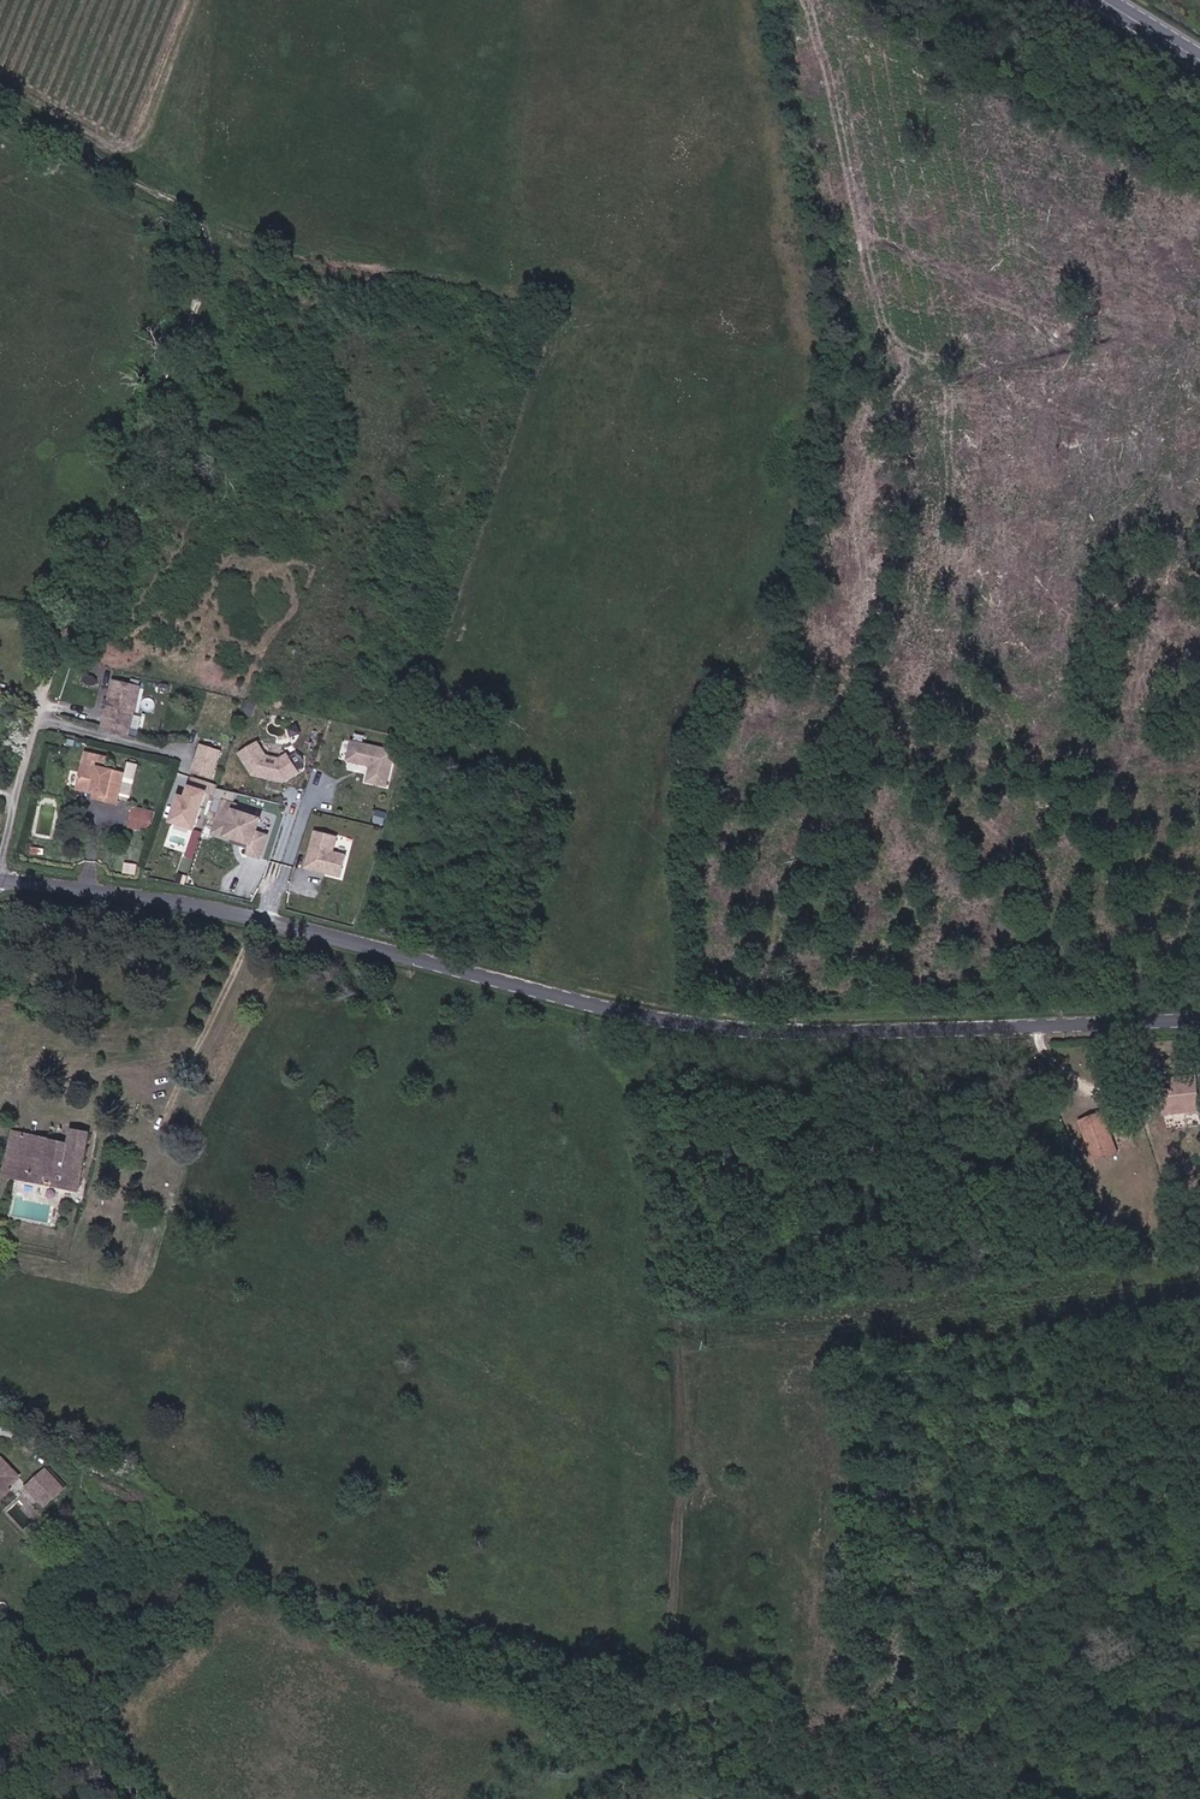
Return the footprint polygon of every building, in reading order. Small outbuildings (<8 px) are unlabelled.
[(123,738),(133,690),(107,684),(97,732),(123,738)] [(396,750),(346,739),(341,762),(366,768),(363,782),(387,787),(396,750)] [(254,740),(233,754),(249,778),(284,785),(301,776),(287,753),(277,757),(266,755),(254,740)] [(221,754),(203,748),(196,774),(213,780),(221,754)] [(95,797),(101,798),(101,806),(118,808),(124,774),(102,771),(104,759),(83,754),(77,793),(95,797)] [(184,792),(174,821),(202,831),(216,791),(196,784),(192,795),(184,792)] [(93,804),(101,806),(101,798),(95,797),(93,804)] [(237,804),(219,798),(207,834),(245,847),(243,855),(259,861),(268,836),(255,831),(260,818),(235,810),(237,804)] [(136,822),(153,825),(154,818),(137,815),(136,822)] [(151,833),(153,825),(136,822),(134,831),(151,833)] [(336,836),(311,831),(302,869),(340,878),(346,853),(332,850),(336,836)] [(1169,1120),(1199,1116),(1199,1082),(1177,1085),(1179,1097),(1167,1098),(1169,1120)] [(1123,1150),(1104,1110),(1081,1121),(1100,1162),(1123,1150)] [(55,1129),(53,1142),(55,1143),(72,1146),(68,1168),(83,1171),(90,1136),(55,1129)] [(53,1142),(27,1138),(22,1159),(9,1157),(5,1181),(46,1189),(55,1143),(53,1142)] [(55,1143),(46,1189),(79,1194),(83,1171),(68,1168),(72,1146),(55,1143)] [(21,1475),(0,1455),(0,1503),(9,1495),(5,1491),(12,1484),(21,1475)] [(46,1464),(26,1486),(48,1506),(68,1484),(46,1464)] [(9,1495),(16,1487),(12,1484),(5,1491),(9,1495)]
